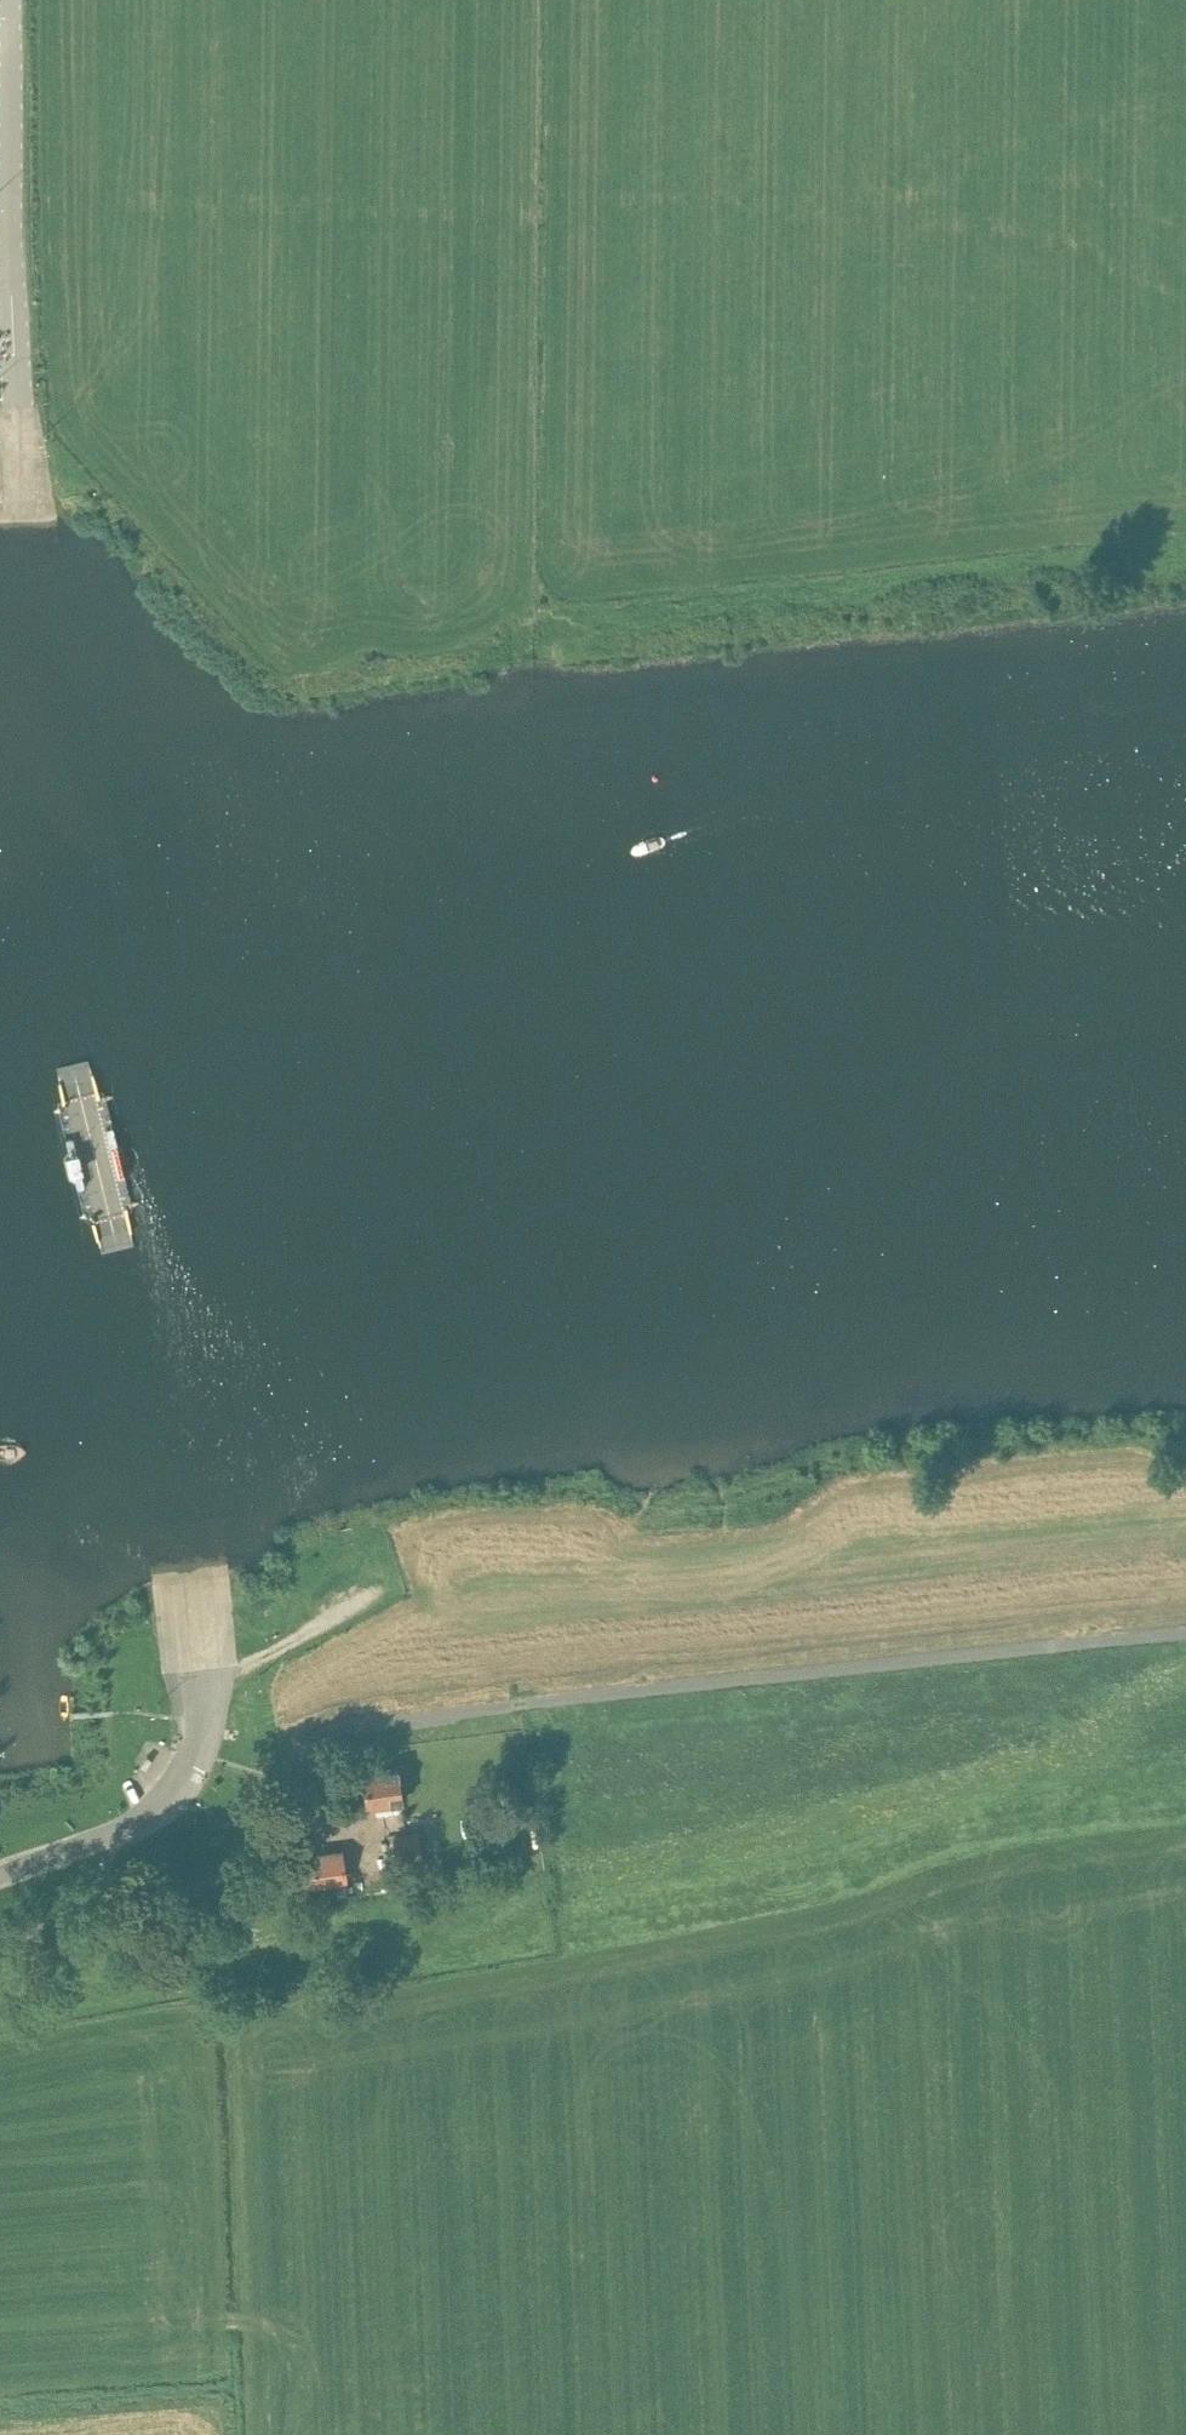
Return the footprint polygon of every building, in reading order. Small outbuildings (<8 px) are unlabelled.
[(396,1765),(363,1770),(368,1804),(401,1800),(396,1765)] [(395,1851),(425,1847),(422,1825),(392,1829),(395,1851)] [(425,1847),(395,1851),(398,1873),(427,1869),(425,1847)] [(341,1851),(300,1857),(304,1883),(344,1877),(341,1851)]
